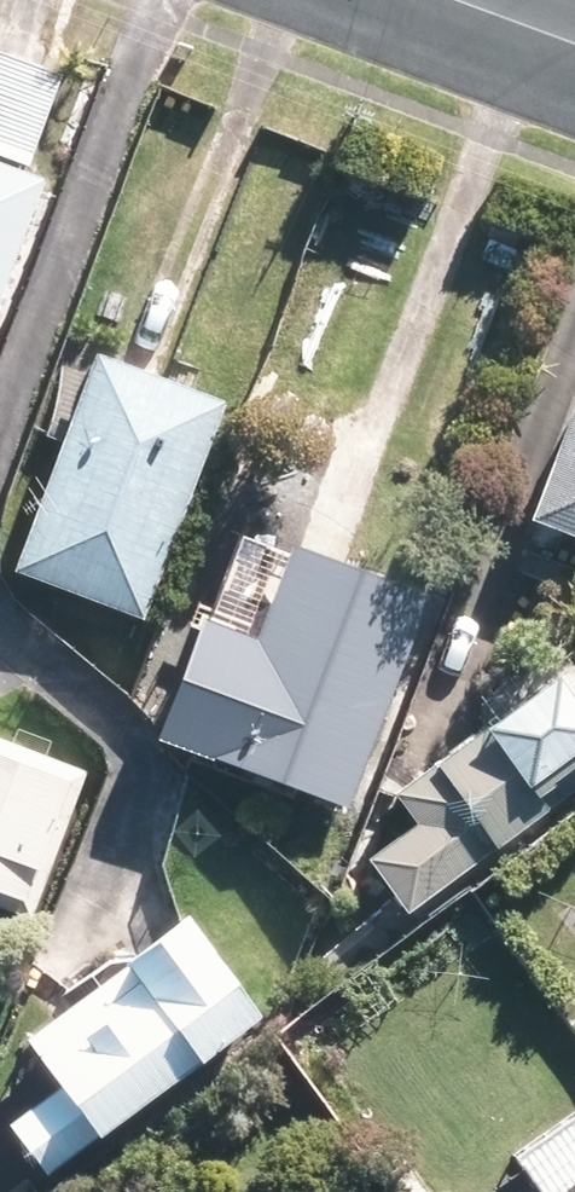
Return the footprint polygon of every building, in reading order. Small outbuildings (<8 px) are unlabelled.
[(0,58),(0,137),(29,148),(55,78),(0,58)] [(34,180),(0,167),(0,272),(34,180)] [(216,406),(99,362),(23,563),(141,607),(216,406)] [(541,516),(574,529),(574,425),(541,516)] [(344,797),(417,602),(294,557),(260,650),(207,630),(169,732),(344,797)] [(553,687),(407,796),(428,823),(380,859),(411,900),(540,805),(529,789),(574,755),(574,717),(553,687)] [(29,913),(81,774),(0,744),(0,902),(29,913)] [(256,1015),(196,935),(39,1052),(64,1085),(16,1120),(51,1167),(256,1015)]
